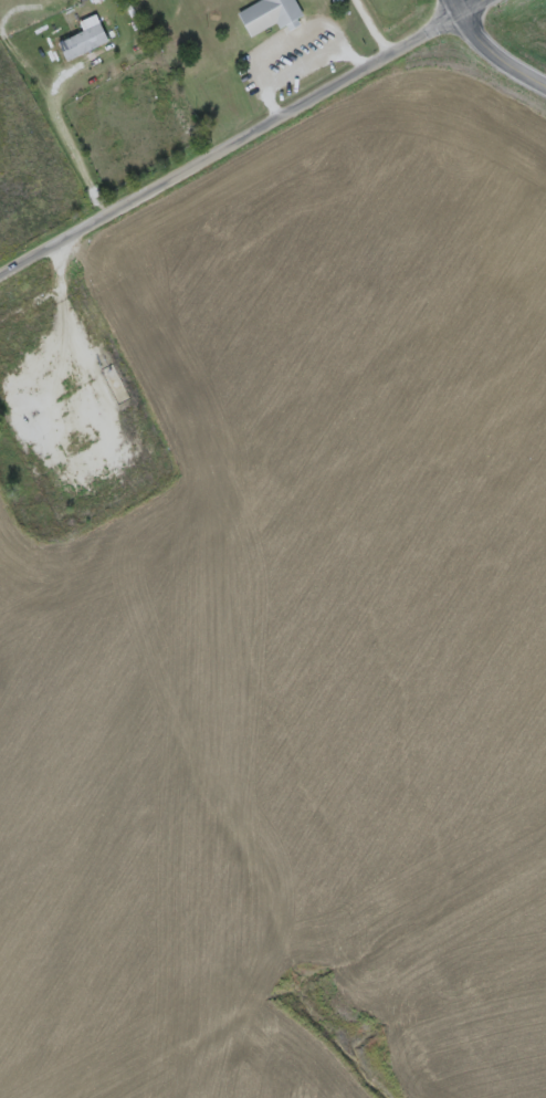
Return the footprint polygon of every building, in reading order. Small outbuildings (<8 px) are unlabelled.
[(240,9),(256,0),(298,0),(306,14),(282,27),(279,21),(254,35),(240,9)] [(112,41),(69,59),(61,40),(104,22),(112,41)]
